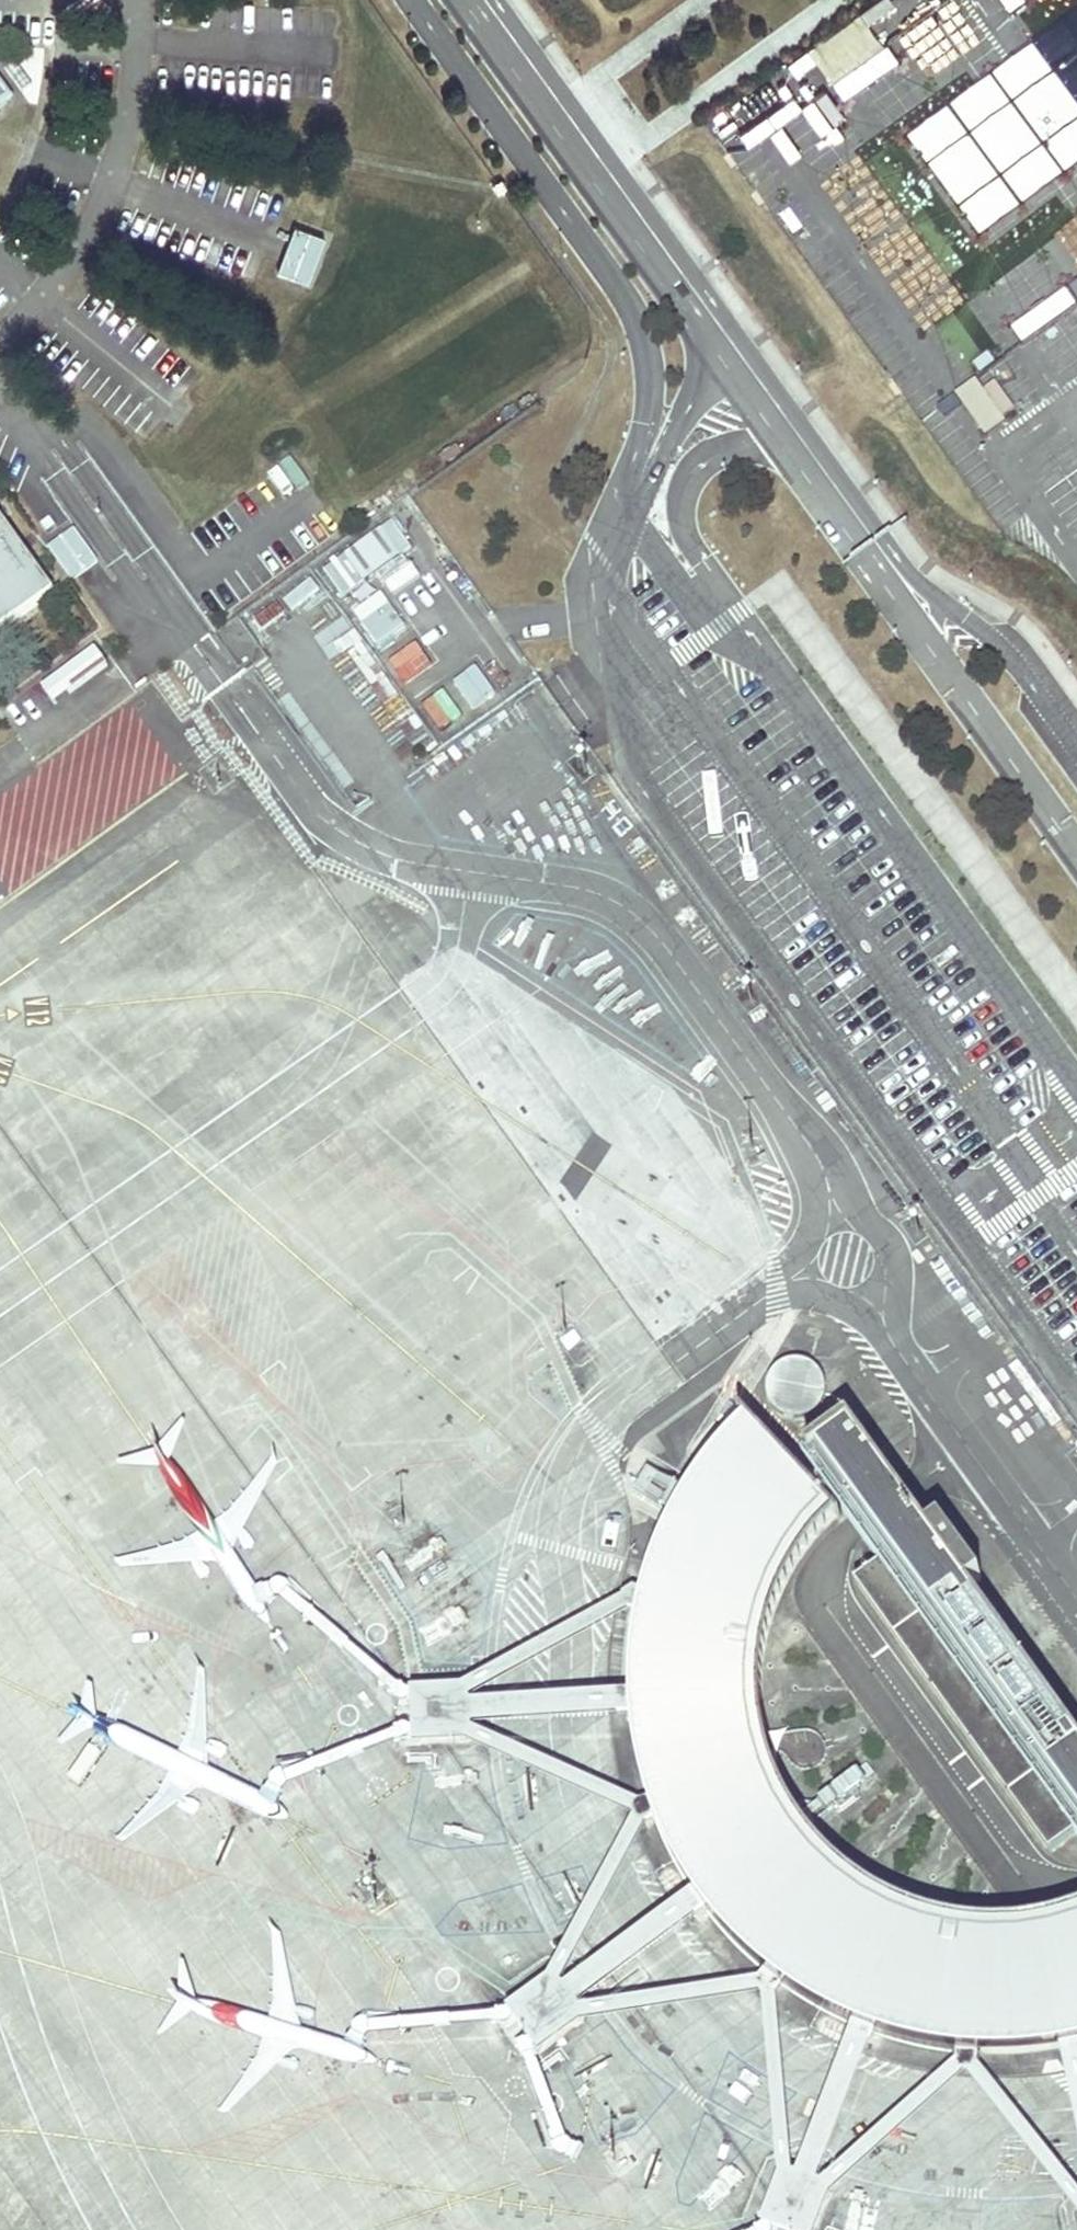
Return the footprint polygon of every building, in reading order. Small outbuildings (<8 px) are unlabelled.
[(10,97),(0,84),(0,104),(10,97)] [(0,516),(0,632),(55,592),(0,516)] [(820,1469),(819,1494),(749,1420),(744,1425),(732,1437),(711,1460),(690,1490),(676,1513),(668,1528),(658,1551),(651,1571),(645,1591),(635,1589),(635,1588),(623,1596),(624,1598),(465,1686),(462,1689),(455,1692),(447,1696),(441,1697),(429,1696),(424,1694),(414,1689),(398,1690),(399,1711),(422,1710),(423,1723),(400,1724),(401,1745),(417,1744),(423,1740),(428,1738),(434,1736),(443,1735),(451,1736),(462,1739),(467,1742),(635,1815),(549,1978),(548,1981),(546,1984),(544,1988),(541,1992),(538,1996),(534,2000),(530,2002),(524,2005),(519,2007),(512,2009),(508,2009),(495,2018),(507,2035),(526,2021),(534,2032),(515,2046),(527,2062),(540,2053),(541,2050),(543,2047),(546,2042),(550,2037),(554,2034),(557,2032),(564,2027),(576,2025),(582,2024),(762,1992),(779,2176),(779,2179),(780,2183),(781,2187),(780,2192),(779,2197),(778,2202),(776,2207),(773,2212),(770,2216),(765,2222),(762,2224),(759,2229),(781,2229),(783,2225),(796,2229),(795,2229),(812,2229),(812,2224),(813,2220),(814,2217),(819,2209),(826,2200),(831,2196),(831,2195),(966,2071),(1076,2212),(1076,2190),(978,2063),(978,2053),(1028,2052),(1054,2050),(1070,2043),(1076,2040),(1076,1909),(1015,1921),(937,1912),(852,1873),(806,1820),(772,1751),(766,1670),(775,1602),(819,1520),(838,1519),(850,1511),(887,1563),(856,1585),(1051,1855),(1076,1836),(1076,1737),(970,1589),(982,1580),(942,1523),(929,1532),(850,1422),(808,1453),(820,1469)]
